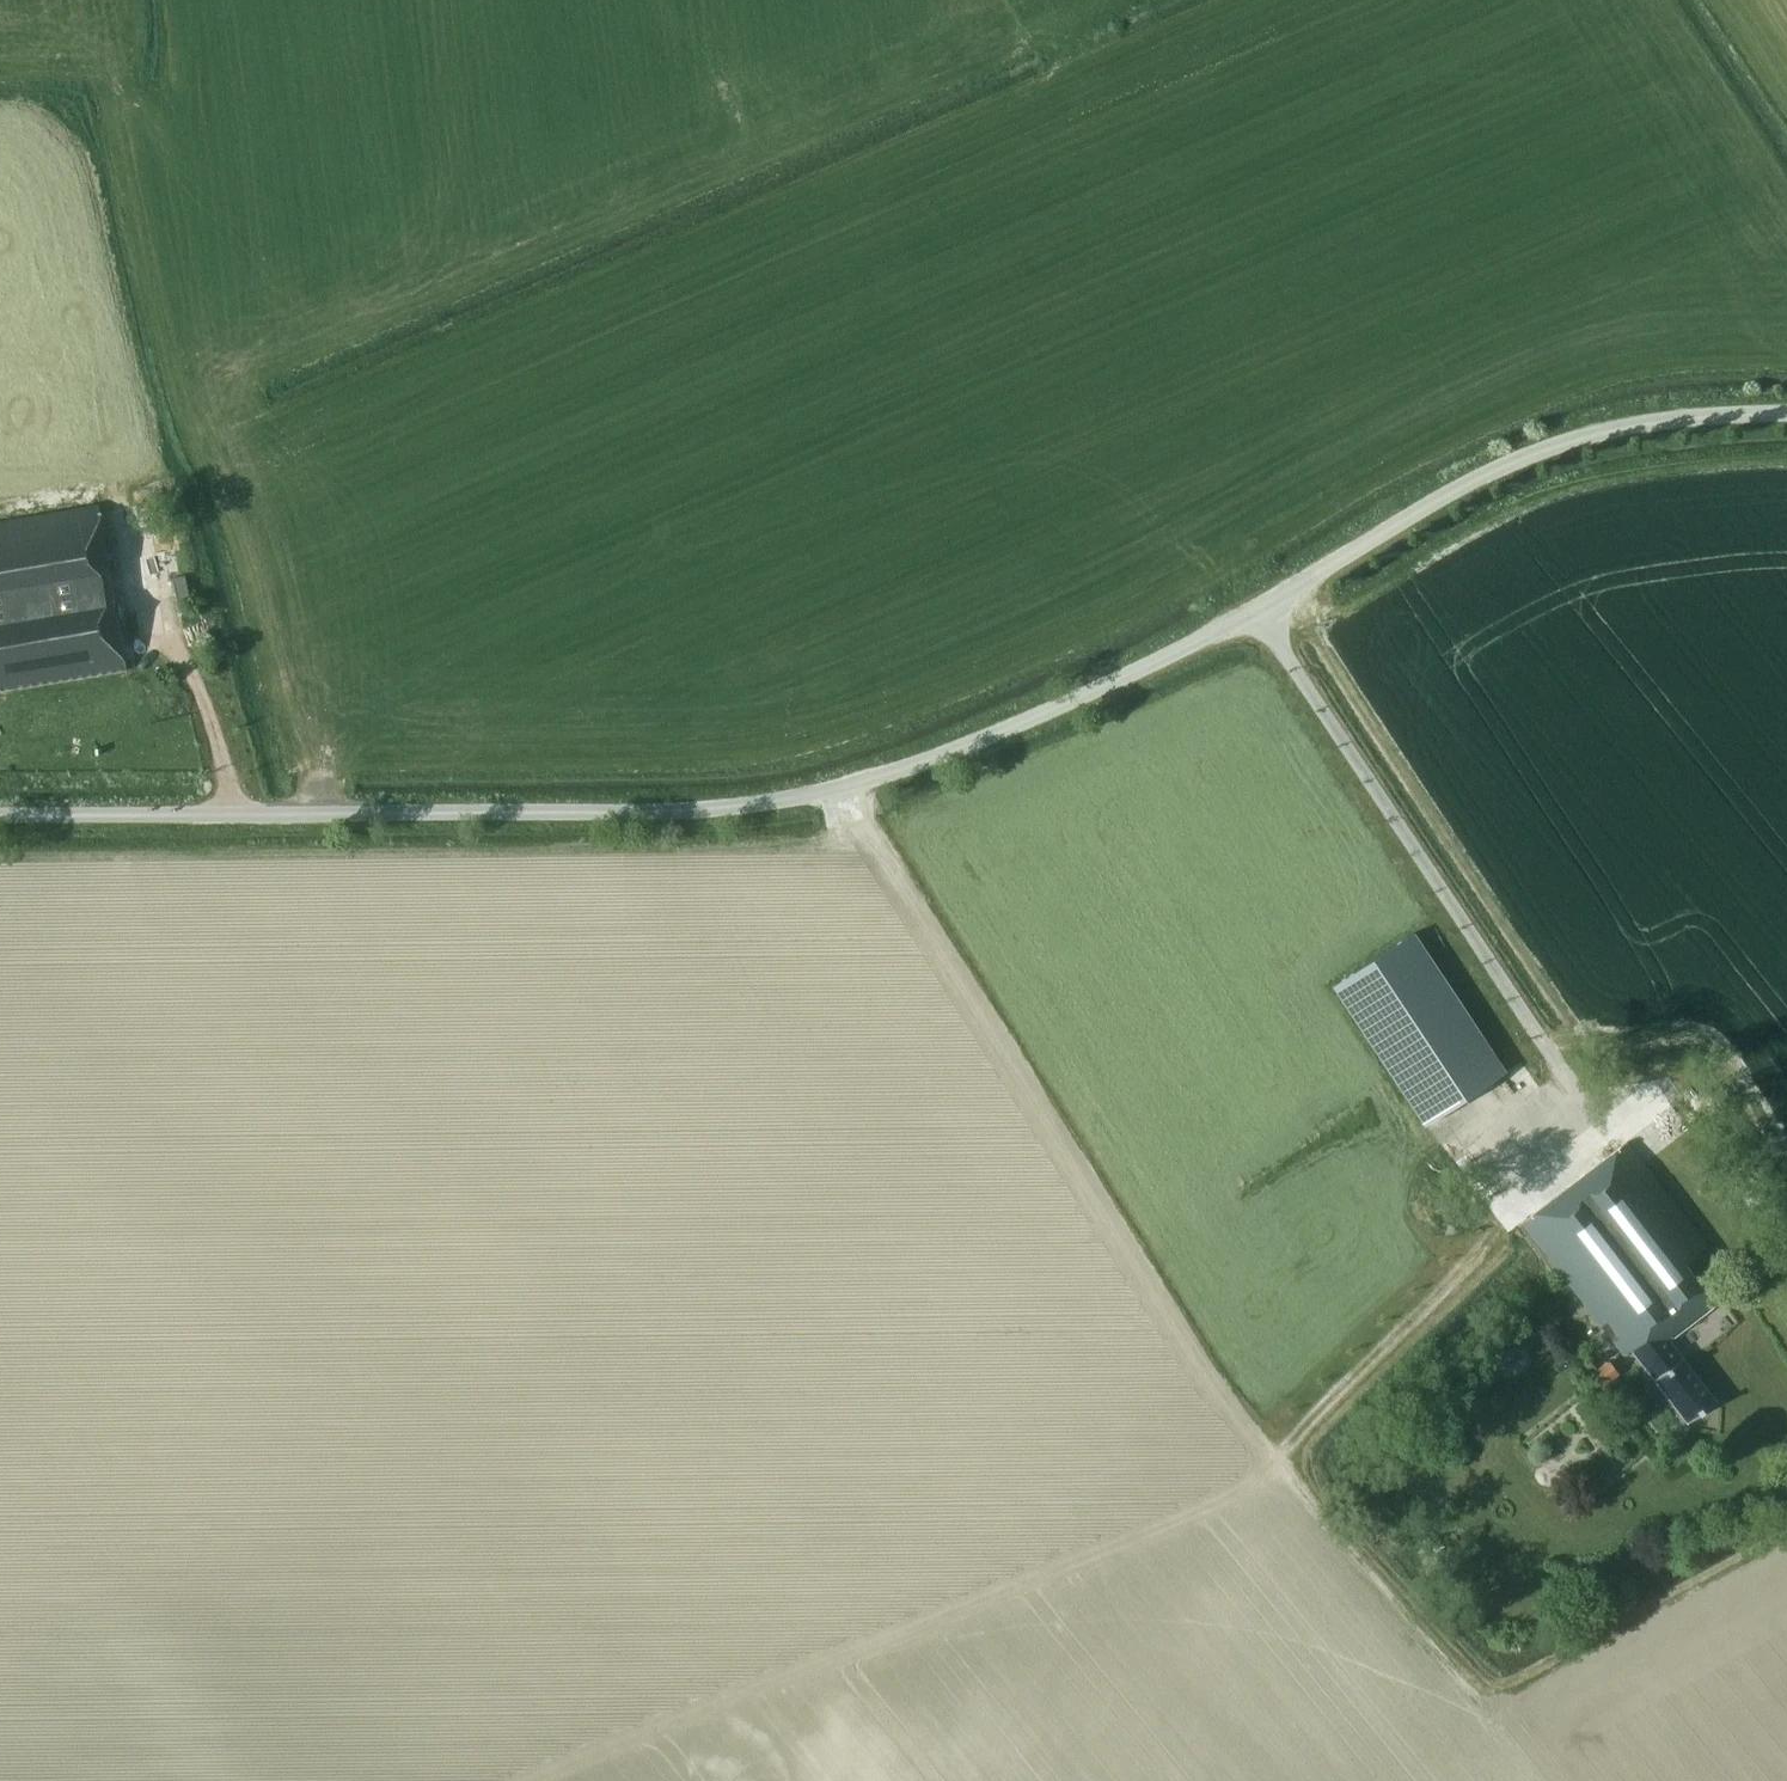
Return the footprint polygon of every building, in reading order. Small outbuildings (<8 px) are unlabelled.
[(0,523),(0,690),(126,670),(98,507),(0,523)] [(189,597),(184,576),(172,579),(176,600),(189,597)] [(1505,1073),(1413,935),(1333,988),(1425,1126),(1505,1073)] [(1741,1223),(1656,1113),(1524,1223),(1624,1355),(1631,1349),(1687,1419),(1715,1399),(1668,1341),(1715,1304),(1685,1268),(1741,1223)] [(1619,1374),(1609,1360),(1592,1373),(1602,1387),(1619,1374)]
